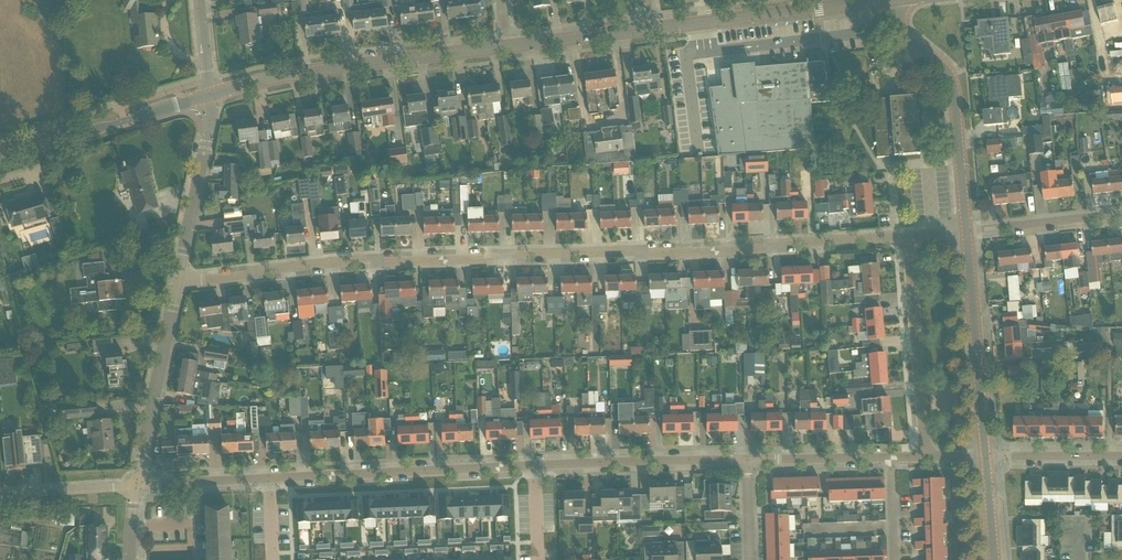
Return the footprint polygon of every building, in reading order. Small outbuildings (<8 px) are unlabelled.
[(137,49),(159,46),(156,15),(143,16),(141,0),(124,0),(125,11),(131,11),(133,25),(139,24),(140,37),(136,38),(137,49)] [(297,13),(305,12),(304,0),(295,0),(295,3),(297,13)] [(344,1),(345,13),(354,11),(354,15),(352,15),(354,32),(371,30),(368,7),(367,5),(355,6),(354,7),(353,0),(344,0),(344,1)] [(367,5),(368,7),(371,30),(387,28),(385,11),(384,11),(384,8),(392,7),(391,0),(381,0),(381,1),(376,1),(376,3),(367,5)] [(392,7),(400,6),(400,9),(400,10),(402,26),(418,24),(415,0),(391,0),(392,7)] [(418,24),(434,22),(432,5),(431,2),(439,1),(439,0),(415,0),(418,24)] [(448,20),(464,18),(462,0),(455,0),(446,1),(448,20)] [(464,18),(481,16),(480,9),(489,8),(488,0),(462,0),(464,18)] [(18,14),(33,21),(39,9),(24,2),(18,14)] [(1096,9),(1101,26),(1102,26),(1104,33),(1120,29),(1121,29),(1121,7),(1120,3),(1115,4),(1103,7),(1102,5),(1097,6),(1097,8),(1096,9)] [(241,17),(237,18),(237,27),(240,26),(242,46),(258,44),(258,42),(257,28),(265,27),(264,17),(265,16),(277,15),(277,14),(276,5),(276,4),(259,6),(259,8),(260,15),(255,16),(241,17)] [(321,19),(323,36),(340,34),(339,16),(338,17),(337,10),(330,11),(331,18),(321,19)] [(304,21),(307,38),(323,36),(321,19),(320,12),(304,14),(305,21),(304,21)] [(1082,12),(1067,15),(1072,39),(1093,36),(1092,26),(1085,27),(1082,12)] [(1069,71),(1071,80),(1079,79),(1074,48),(1073,48),(1067,15),(1050,18),(1054,42),(1065,40),(1068,57),(1070,57),(1073,70),(1069,71)] [(1034,66),(1035,71),(1046,69),(1043,51),(1056,48),(1054,42),(1050,18),(1035,21),(1036,29),(1027,31),(1029,40),(1029,41),(1030,41),(1033,54),(1032,54),(1033,58),(1034,66)] [(993,38),(994,55),(1012,54),(1008,19),(979,22),(979,28),(976,28),(977,38),(985,38),(993,38)] [(1029,40),(1021,41),(1024,56),(1032,54),(1033,54),(1030,41),(1029,41),(1029,40)] [(817,59),(807,60),(807,64),(809,85),(810,103),(815,102),(828,101),(838,100),(838,96),(838,94),(834,94),(831,95),(831,92),(828,58),(817,59)] [(1033,58),(1026,58),(1027,67),(1034,66),(1033,58)] [(722,87),(709,89),(717,153),(718,157),(744,155),(796,150),(813,149),(814,150),(810,103),(809,85),(807,64),(807,60),(806,60),(807,64),(788,65),(753,68),(753,66),(733,68),(733,70),(734,76),(732,76),(728,77),(721,78),(722,87)] [(1057,64),(1061,91),(1072,90),(1068,63),(1057,64)] [(632,69),(635,94),(637,93),(638,96),(650,95),(649,91),(660,89),(660,90),(661,90),(658,70),(650,71),(649,67),(632,69)] [(608,89),(611,111),(617,110),(616,106),(619,106),(617,88),(614,71),(599,73),(602,90),(608,89)] [(587,92),(589,115),(598,114),(595,91),(602,90),(599,73),(584,75),(586,91),(586,92),(587,92)] [(986,111),(983,111),(985,126),(988,126),(998,125),(1012,124),(1012,120),(1016,120),(1019,116),(1019,112),(1015,109),(1011,109),(1010,98),(1014,98),(1012,77),(1012,76),(988,79),(990,99),(985,100),(986,111)] [(568,100),(568,101),(574,101),(573,95),(574,95),(573,77),(557,79),(559,97),(567,96),(568,101),(568,100)] [(557,79),(541,81),(545,107),(560,105),(557,79)] [(526,107),(532,106),(530,82),(510,84),(512,100),(525,98),(526,107)] [(498,86),(483,88),(487,120),(488,120),(496,119),(495,114),(494,104),(500,103),(501,103),(498,86)] [(1111,88),(1113,103),(1121,102),(1121,87),(1111,88)] [(475,89),(467,90),(470,107),(477,106),(479,116),(479,121),(487,120),(483,88),(475,89)] [(433,101),(436,120),(448,119),(447,117),(458,115),(457,103),(455,91),(437,94),(438,100),(433,101)] [(403,108),(406,128),(418,126),(417,121),(428,120),(424,95),(406,98),(408,107),(403,108)] [(872,100),(877,158),(920,154),(915,96),(872,100)] [(1101,96),(1093,97),(1095,110),(1103,109),(1101,96)] [(636,98),(627,99),(627,100),(629,115),(630,124),(635,123),(639,123),(641,123),(637,97),(636,98)] [(1046,98),(1039,98),(1041,116),(1042,116),(1050,115),(1050,116),(1064,115),(1063,107),(1063,102),(1046,104),(1046,98)] [(1093,99),(1082,100),(1083,112),(1094,110),(1093,99)] [(376,102),(361,104),(364,127),(371,126),(370,118),(378,117),(382,116),(383,128),(395,127),(392,100),(376,102)] [(328,125),(330,133),(344,132),(352,131),(348,108),(348,107),(347,107),(347,106),(331,109),(334,124),(328,125)] [(548,108),(541,109),(542,116),(543,126),(552,124),(554,124),(554,123),(552,108),(549,109),(548,108)] [(577,109),(568,111),(570,122),(579,121),(578,109),(577,109)] [(303,139),(301,139),(304,158),(314,157),(310,137),(324,135),(320,111),(321,111),(320,111),(303,113),(306,129),(302,130),(303,139)] [(1102,112),(1102,120),(1121,119),(1121,112),(1119,112),(1102,112)] [(294,115),(271,119),(273,133),(274,133),(281,131),(281,134),(291,132),(292,136),(293,138),(298,136),(297,130),(294,116),(294,115)] [(542,116),(529,118),(531,136),(534,135),(535,139),(544,138),(543,133),(544,133),(543,126),(542,116)] [(453,120),(456,142),(468,140),(465,118),(453,120)] [(501,136),(502,146),(512,145),(510,134),(507,118),(498,119),(501,136)] [(269,162),(267,142),(259,143),(256,121),(237,123),(240,142),(249,141),(249,145),(251,153),(259,152),(261,170),(270,169),(269,162)] [(468,123),(470,140),(480,138),(477,122),(468,123)] [(631,126),(606,129),(611,163),(636,162),(631,126)] [(1038,127),(1023,129),(1024,136),(1029,136),(1029,138),(1042,136),(1045,136),(1044,127),(1038,127)] [(424,147),(425,156),(440,154),(436,128),(421,131),(423,147),(424,147)] [(606,129),(601,130),(602,131),(583,134),(585,155),(595,154),(597,164),(611,163),(606,129)] [(348,135),(350,154),(361,152),(358,133),(348,135)] [(1042,136),(1029,138),(1031,155),(1043,154),(1042,144),(1042,136)] [(987,141),(988,154),(999,153),(1003,152),(1002,139),(998,140),(987,141)] [(1088,139),(1080,140),(1081,154),(1089,153),(1088,139)] [(267,142),(269,162),(280,161),(278,141),(267,142)] [(389,150),(391,166),(408,164),(406,148),(389,150)] [(767,156),(745,157),(745,174),(768,173),(767,156)] [(1071,157),(1072,168),(1079,167),(1078,156),(1071,157)] [(131,189),(138,213),(147,211),(157,207),(147,173),(150,172),(146,161),(133,165),(132,162),(123,165),(124,167),(119,169),(123,179),(126,190),(131,189)] [(676,161),(667,162),(668,170),(676,169),(676,161)] [(613,164),(614,174),(628,174),(628,163),(613,164)] [(992,189),(994,205),(1010,204),(1007,177),(1006,165),(998,166),(1000,179),(997,180),(994,184),(994,189),(992,189)] [(1006,165),(1007,177),(1010,204),(1025,202),(1024,192),(1028,192),(1026,175),(1007,177),(1006,165)] [(225,198),(225,200),(237,199),(236,166),(225,166),(225,188),(220,188),(220,198),(225,198)] [(334,168),(335,176),(348,175),(347,166),(334,168)] [(321,169),(322,178),(333,176),(331,167),(321,169)] [(1063,168),(1056,169),(1056,172),(1059,198),(1075,197),(1073,181),(1065,181),(1065,177),(1065,175),(1064,175),(1063,168)] [(803,172),(803,190),(814,189),(814,188),(814,181),(813,171),(803,172)] [(1111,192),(1121,191),(1121,171),(1109,172),(1110,179),(1109,179),(1111,192)] [(1046,173),(1041,174),(1042,181),(1043,184),(1042,184),(1044,200),(1059,198),(1056,172),(1046,173)] [(1093,184),(1094,194),(1111,192),(1109,179),(1097,180),(1096,174),(1090,175),(1091,184),(1093,184)] [(336,194),(337,196),(347,194),(344,177),(334,178),(336,194)] [(308,180),(298,181),(300,200),(309,199),(310,199),(309,184),(308,180)] [(440,181),(439,181),(439,189),(440,189),(450,189),(450,181),(440,181)] [(775,198),(769,199),(769,204),(769,205),(776,205),(776,220),(776,221),(792,220),(791,188),(790,181),(781,181),(781,197),(775,197),(775,198)] [(826,181),(814,182),(814,183),(815,190),(826,190),(827,190),(826,182),(826,181)] [(317,183),(309,184),(310,199),(320,198),(319,183),(317,183)] [(711,208),(703,208),(704,224),(719,223),(718,204),(725,204),(725,201),(724,189),(724,183),(717,183),(718,196),(711,196),(711,200),(711,208)] [(827,197),(828,204),(872,200),(870,184),(860,185),(854,186),(855,194),(827,197)] [(468,187),(460,187),(460,206),(460,216),(461,227),(468,227),(468,233),(483,232),(483,218),(483,209),(469,209),(468,187)] [(798,188),(791,188),(792,220),(807,219),(807,203),(799,203),(800,196),(798,196),(798,188)] [(368,190),(370,204),(379,203),(378,189),(368,190)] [(659,212),(660,226),(675,225),(674,206),(681,206),(680,191),(673,192),(673,201),(658,202),(659,212)] [(687,206),(688,225),(704,224),(703,210),(702,200),(688,201),(688,191),(680,191),(681,206),(687,206)] [(747,198),(748,222),(763,221),(763,205),(756,205),(756,198),(754,198),(754,192),(753,192),(746,192),(747,196),(747,198)] [(415,194),(417,206),(424,205),(423,193),(415,194)] [(556,231),(571,230),(571,216),(571,206),(556,206),(556,194),(548,194),(549,212),(556,212),(556,216),(556,231)] [(402,196),(403,211),(416,210),(414,195),(402,196)] [(505,200),(504,200),(505,212),(512,213),(512,217),(512,232),(527,231),(527,216),(527,208),(513,208),(512,208),(512,195),(505,195),(505,200)] [(592,196),(592,211),(601,210),(600,205),(600,195),(592,196)] [(6,208),(12,227),(50,216),(44,196),(6,208)] [(732,207),(732,223),(748,222),(747,198),(747,196),(736,197),(736,199),(732,200),(732,201),(725,201),(725,204),(725,207),(732,207)] [(637,200),(629,201),(629,209),(637,208),(637,200)] [(849,209),(850,217),(857,217),(873,215),(872,200),(828,204),(829,214),(843,213),(843,210),(849,209)] [(349,223),(350,239),(368,238),(367,222),(366,222),(365,203),(358,203),(359,213),(358,213),(358,214),(349,215),(350,223),(349,223)] [(294,230),(285,231),(287,245),(305,243),(303,229),(306,228),(303,204),(291,205),(294,230)] [(438,210),(439,234),(454,233),(454,216),(460,216),(460,206),(460,205),(459,205),(453,205),(453,210),(438,210)] [(220,208),(221,220),(242,217),(241,206),(220,208)] [(380,220),(381,237),(396,236),(395,219),(394,206),(385,207),(385,210),(380,210),(380,220)] [(423,220),(424,235),(439,234),(438,210),(431,211),(430,207),(423,207),(423,220)] [(324,218),(320,218),(321,228),(320,228),(320,231),(321,242),(338,240),(337,227),(341,227),(340,216),(339,216),(338,208),(325,209),(324,209),(324,218)] [(659,212),(643,213),(644,227),(660,226),(659,212)] [(615,214),(616,229),(631,228),(630,213),(615,214)] [(599,215),(600,229),(616,229),(615,214),(599,215)] [(587,215),(571,216),(571,230),(587,230),(587,215)] [(243,218),(243,226),(244,232),(252,230),(255,248),(274,246),(273,233),(269,234),(267,223),(257,224),(256,216),(243,218)] [(527,216),(527,231),(543,231),(542,216),(527,216)] [(212,240),(214,253),(232,251),(230,238),(229,234),(233,234),(232,227),(243,226),(242,217),(225,219),(224,219),(225,231),(218,232),(218,239),(212,240)] [(483,218),(483,232),(499,232),(498,217),(483,218)] [(395,219),(396,236),(411,235),(411,218),(395,219)] [(59,222),(50,224),(55,239),(63,236),(59,222)] [(1111,263),(1111,262),(1121,261),(1121,240),(1109,241),(1111,263)] [(1090,288),(1091,290),(1101,289),(1100,283),(1101,283),(1099,264),(1111,263),(1109,241),(1092,243),(1093,252),(1086,253),(1087,264),(1088,272),(1090,288)] [(1063,260),(1065,271),(1081,269),(1080,258),(1079,245),(1062,247),(1063,260)] [(1044,259),(1045,269),(1052,268),(1051,261),(1063,260),(1062,247),(1045,248),(1046,259),(1044,259)] [(1029,264),(1030,270),(1036,270),(1035,260),(1033,260),(1032,250),(1015,252),(1017,265),(1029,264)] [(997,264),(999,274),(1005,273),(1004,266),(1017,265),(1015,252),(999,254),(1000,264),(997,264)] [(20,257),(22,268),(36,265),(34,255),(20,257)] [(97,302),(98,312),(116,311),(115,300),(124,299),(122,281),(109,282),(108,274),(105,274),(104,263),(82,265),(84,278),(86,278),(87,288),(69,290),(71,305),(97,302)] [(848,280),(849,282),(878,279),(877,264),(861,265),(862,274),(848,275),(848,280)] [(820,267),(820,282),(829,281),(829,278),(829,267),(820,267)] [(812,268),(796,269),(798,299),(805,298),(804,285),(812,285),(812,284),(812,268)] [(790,285),(792,322),(799,322),(799,313),(798,299),(796,269),(781,270),(782,286),(790,285)] [(768,270),(752,271),(754,302),(761,302),(761,287),(769,286),(768,270)] [(739,291),(731,292),(733,308),(754,307),(754,306),(754,302),(752,271),(737,272),(738,288),(746,287),(747,298),(746,299),(740,299),(739,291)] [(833,271),(830,278),(837,281),(840,275),(833,271)] [(1080,279),(1081,289),(1089,288),(1090,288),(1088,272),(1079,273),(1080,279)] [(725,308),(733,308),(731,292),(725,292),(724,273),(708,274),(709,290),(710,301),(725,300),(725,308)] [(698,292),(698,302),(710,302),(710,301),(709,290),(708,274),(693,274),(694,289),(700,289),(700,292),(698,292)] [(650,295),(643,296),(644,312),(645,312),(651,312),(651,300),(665,299),(664,275),(649,276),(650,295)] [(666,299),(666,302),(687,301),(687,289),(681,289),(680,275),(664,275),(665,299),(666,299)] [(1018,276),(1008,277),(1010,301),(1021,301),(1020,285),(1019,285),(1018,276)] [(605,278),(605,292),(621,292),(620,277),(605,278)] [(621,303),(636,302),(636,296),(636,288),(636,277),(620,277),(621,292),(621,301),(621,303)] [(561,279),(561,294),(577,293),(576,278),(561,279)] [(592,306),(593,335),(600,335),(599,314),(599,297),(592,297),(591,278),(576,278),(577,293),(577,307),(592,306)] [(517,295),(518,303),(519,303),(532,303),(532,294),(533,294),(532,279),(517,280),(517,295)] [(532,279),(533,294),(541,294),(548,294),(547,279),(540,279),(532,279)] [(831,281),(829,281),(820,282),(822,307),(833,306),(832,291),(853,289),(855,305),(867,303),(866,296),(880,295),(878,279),(849,282),(848,280),(831,282),(831,281)] [(503,280),(488,281),(488,296),(504,295),(503,280)] [(472,281),(473,296),(488,296),(488,281),(472,281)] [(423,313),(423,318),(433,318),(446,317),(445,309),(445,297),(444,297),(444,282),(428,283),(429,297),(422,297),(423,302),(423,310),(423,313)] [(459,282),(444,282),(444,297),(445,297),(452,297),(452,303),(459,303),(459,308),(459,318),(467,318),(467,317),(466,300),(466,289),(459,289),(459,282)] [(413,314),(414,323),(423,323),(423,313),(423,310),(423,302),(416,302),(416,298),(415,283),(400,284),(401,299),(401,308),(416,307),(416,314),(413,314)] [(1050,283),(1042,284),(1043,293),(1044,293),(1051,292),(1050,283)] [(378,304),(379,313),(379,320),(392,319),(392,310),(401,309),(401,308),(401,299),(400,284),(384,285),(385,288),(378,288),(379,304),(378,304)] [(371,286),(356,287),(356,302),(357,302),(371,301),(371,286)] [(1023,286),(1020,290),(1020,291),(1025,296),(1026,295),(1029,291),(1024,286),(1023,286)] [(340,288),(341,303),(356,302),(356,287),(340,288)] [(311,291),(313,306),(328,305),(327,289),(311,291)] [(768,291),(770,312),(777,311),(776,290),(768,291)] [(7,291),(1,292),(5,306),(11,305),(7,291)] [(296,292),(299,319),(314,318),(314,313),(311,291),(296,292)] [(283,294),(264,296),(267,317),(267,323),(268,323),(276,322),(275,316),(289,315),(288,302),(284,302),(283,294)] [(636,296),(636,302),(636,313),(637,313),(643,312),(644,312),(643,296),(636,296)] [(248,334),(256,333),(254,319),(255,319),(254,311),(247,312),(247,310),(245,298),(230,300),(231,311),(232,315),(239,314),(240,323),(241,323),(247,322),(248,334)] [(556,298),(547,299),(548,314),(556,314),(556,298)] [(565,314),(565,298),(556,298),(556,314),(565,314)] [(467,318),(479,318),(478,308),(474,308),(474,300),(466,300),(467,317),(467,318)] [(1053,300),(1045,301),(1046,317),(1055,316),(1053,300)] [(220,301),(198,304),(199,311),(202,327),(207,326),(222,324),(223,332),(231,333),(230,323),(227,305),(221,306),(220,301)] [(518,303),(511,303),(511,305),(511,312),(512,336),(520,335),(520,325),(520,317),(519,304),(519,303),(518,303)] [(1024,321),(1034,323),(1032,306),(1023,307),(1023,313),(1024,321)] [(336,308),(337,323),(338,331),(339,331),(348,330),(349,324),(343,324),(343,320),(344,320),(343,307),(336,308)] [(329,308),(328,308),(328,311),(330,324),(336,323),(337,323),(336,308),(335,308),(329,308)] [(871,310),(865,310),(866,326),(882,324),(881,309),(871,310)] [(1018,313),(1004,314),(1004,323),(1019,322),(1024,321),(1023,313),(1018,313)] [(1070,327),(1087,328),(1093,327),(1093,320),(1092,315),(1085,315),(1085,316),(1069,318),(1070,327)] [(255,319),(254,319),(256,333),(257,338),(266,337),(264,318),(255,319)] [(293,322),(295,341),(304,340),(302,321),(293,322)] [(1021,331),(1034,331),(1050,333),(1051,325),(1034,323),(1024,321),(1019,322),(1019,329),(1021,329),(1021,331)] [(861,326),(852,327),(853,334),(860,333),(867,333),(868,340),(862,341),(863,348),(869,348),(880,347),(879,340),(884,339),(882,324),(866,326),(861,326)] [(1006,345),(1036,343),(1036,338),(1035,338),(1034,331),(1021,331),(1021,329),(1019,329),(1005,330),(1006,345)] [(1097,329),(1097,343),(1107,342),(1107,329),(1097,329)] [(690,350),(690,351),(712,350),(711,331),(689,332),(690,340),(690,341),(690,342),(690,350)] [(328,333),(330,351),(339,350),(337,332),(328,333)] [(256,333),(248,334),(249,342),(249,344),(250,344),(257,343),(257,338),(256,333)] [(1113,346),(1121,347),(1121,335),(1113,335),(1113,346)] [(102,341),(92,342),(94,354),(105,353),(109,388),(120,387),(119,377),(125,376),(126,378),(128,378),(130,376),(130,374),(128,373),(127,373),(126,362),(123,362),(121,351),(114,351),(112,339),(102,341)] [(760,342),(756,347),(756,348),(761,352),(765,346),(760,342)] [(829,346),(833,350),(837,347),(832,342),(829,346)] [(1006,345),(1008,361),(1033,359),(1032,350),(1053,349),(1053,343),(1048,343),(1036,343),(1006,345)] [(736,344),(736,354),(747,354),(747,344),(736,344)] [(204,359),(227,363),(229,351),(206,347),(204,359)] [(644,348),(631,348),(631,356),(644,355),(644,348)] [(1078,350),(1079,358),(1094,356),(1093,349),(1078,350)] [(439,351),(426,352),(426,362),(439,361),(439,351)] [(208,382),(213,382),(216,382),(217,375),(196,371),(199,355),(187,353),(186,361),(181,360),(178,377),(208,382)] [(394,354),(394,363),(404,363),(403,353),(394,354)] [(856,365),(855,365),(856,371),(886,369),(885,353),(869,355),(861,356),(862,364),(856,364),(856,365)] [(702,358),(702,365),(717,365),(717,358),(714,358),(713,354),(707,354),(707,358),(702,358)] [(744,377),(744,386),(748,386),(748,377),(760,377),(760,386),(764,386),(764,377),(763,355),(744,355),(744,377)] [(624,356),(609,357),(609,367),(625,367),(624,356)] [(632,365),(642,365),(642,356),(631,356),(632,365)] [(17,383),(14,359),(0,360),(0,385),(17,383)] [(551,361),(552,368),(565,367),(564,359),(563,359),(563,360),(551,361)] [(564,359),(565,367),(574,367),(574,359),(564,359)] [(830,360),(828,360),(829,374),(839,373),(838,360),(837,360),(830,360)] [(433,366),(436,375),(445,372),(442,363),(433,366)] [(1087,363),(1070,363),(1071,371),(1071,372),(1078,372),(1087,372),(1087,371),(1087,363)] [(364,365),(349,366),(349,378),(364,377),(364,365)] [(342,366),(325,367),(326,378),(334,378),(334,390),(343,389),(342,366)] [(1008,367),(1009,376),(1023,376),(1022,366),(1008,367)] [(401,368),(401,376),(409,375),(409,367),(401,368)] [(856,371),(853,372),(854,379),(864,378),(871,377),(871,383),(871,386),(887,384),(886,369),(856,371)] [(387,398),(386,372),(376,373),(377,398),(387,398)] [(519,373),(509,373),(511,400),(521,400),(519,373)] [(178,377),(175,393),(186,395),(192,396),(198,397),(197,403),(206,405),(209,405),(213,382),(208,382),(178,377)] [(860,385),(848,386),(849,393),(860,392),(860,385)] [(633,405),(634,434),(635,434),(635,437),(641,436),(641,434),(649,434),(649,419),(655,419),(655,408),(654,390),(644,390),(645,401),(646,401),(646,408),(641,408),(641,403),(640,403),(633,404),(633,405)] [(794,415),(795,431),(809,431),(808,390),(800,391),(801,415),(794,415)] [(808,390),(809,431),(825,431),(825,414),(821,414),(820,407),(817,407),(817,390),(808,390)] [(530,424),(530,439),(545,438),(544,394),(534,394),(534,408),(537,408),(538,414),(537,414),(537,422),(529,423),(529,424),(530,424)] [(551,394),(544,394),(545,438),(561,437),(560,420),(560,414),(552,414),(551,394)] [(579,420),(573,421),(574,437),(590,436),(588,406),(588,394),(582,394),(582,413),(579,413),(579,420)] [(707,416),(706,432),(722,432),(721,395),(712,395),(712,402),(715,402),(715,409),(711,409),(712,416),(707,416)] [(847,396),(833,397),(833,406),(848,406),(847,396)] [(289,398),(291,417),(301,416),(300,408),(300,397),(289,398)] [(478,398),(478,415),(485,415),(486,415),(486,411),(485,398),(478,398)] [(862,400),(863,416),(874,415),(890,413),(888,398),(878,399),(862,400)] [(492,417),(485,417),(486,441),(501,440),(500,410),(499,399),(492,399),(492,402),(492,410),(492,417)] [(761,415),(750,415),(750,426),(751,431),(766,431),(766,415),(766,409),(766,401),(758,401),(758,409),(761,409),(761,415)] [(62,406),(63,419),(96,416),(95,403),(62,406)] [(728,404),(722,404),(722,409),(722,412),(722,416),(722,432),(737,432),(737,416),(744,416),(744,404),(737,404),(728,404)] [(1030,419),(1030,438),(1044,438),(1044,404),(1039,404),(1038,412),(1036,412),(1036,419),(1030,419)] [(1044,404),(1044,438),(1059,438),(1059,419),(1059,405),(1053,405),(1053,409),(1045,409),(1045,404),(1044,404)] [(176,405),(176,413),(197,413),(197,405),(176,405)] [(626,405),(611,405),(611,421),(618,421),(618,435),(634,434),(633,405),(626,405)] [(1059,419),(1059,438),(1074,438),(1074,419),(1074,410),(1074,405),(1067,405),(1067,419),(1059,419)] [(1088,412),(1088,438),(1104,438),(1104,405),(1098,405),(1098,412),(1088,412)] [(596,406),(588,406),(590,436),(605,435),(604,412),(596,412),(596,406)] [(308,408),(300,408),(301,416),(301,418),(308,418),(308,408)] [(500,410),(501,440),(517,439),(516,423),(515,409),(502,410),(500,410)] [(1074,419),(1074,438),(1088,438),(1088,412),(1088,409),(1074,410),(1074,419)] [(463,413),(456,414),(456,420),(457,442),(473,441),(472,426),(465,426),(465,419),(463,419),(463,413)] [(874,415),(875,430),(891,429),(890,413),(874,415)] [(368,414),(352,415),(354,447),(369,447),(368,420),(368,414)] [(396,420),(398,445),(413,444),(412,428),(412,422),(412,415),(405,415),(405,419),(396,420)] [(766,415),(766,431),(782,431),(781,415),(766,415)] [(693,416),(677,417),(678,433),(693,433),(693,416)] [(271,417),(257,418),(258,430),(271,429),(271,417)] [(323,427),(325,449),(340,448),(340,433),(339,417),(333,418),(334,425),(324,425),(324,427),(323,427)] [(670,417),(662,417),(662,434),(678,433),(677,417),(670,417)] [(833,420),(833,431),(842,430),(842,417),(833,417),(833,420)] [(844,418),(844,430),(853,430),(853,417),(844,418)] [(236,418),(227,418),(227,426),(236,426),(236,422),(237,422),(237,418),(236,418)] [(369,447),(385,446),(383,419),(368,420),(369,447)] [(1014,419),(1014,438),(1030,438),(1030,419),(1014,419)] [(91,449),(91,452),(114,450),(111,421),(100,422),(88,424),(90,439),(93,439),(94,449),(91,449)] [(309,428),(310,428),(310,434),(309,434),(311,450),(325,449),(323,427),(324,427),(324,425),(324,421),(308,422),(309,428)] [(237,422),(236,422),(236,426),(237,437),(238,453),(254,452),(253,451),(253,448),(253,442),(253,437),(253,436),(252,436),(246,436),(245,422),(237,422)] [(280,434),(281,451),(296,450),(294,426),(281,427),(281,430),(280,430),(280,434)] [(456,426),(441,427),(442,443),(457,442),(456,426)] [(412,428),(413,444),(429,443),(428,429),(428,427),(412,428)] [(13,429),(4,430),(8,471),(26,469),(25,466),(42,464),(39,436),(22,437),(22,432),(16,432),(16,435),(13,435),(13,429)] [(178,456),(178,458),(185,458),(185,455),(193,455),(191,429),(187,429),(187,430),(176,431),(177,443),(162,443),(162,446),(163,453),(177,453),(177,456),(178,456)] [(192,429),(191,429),(193,455),(209,454),(208,444),(208,438),(208,431),(208,429),(192,431),(192,429)] [(281,451),(280,434),(265,435),(265,436),(267,452),(274,451),(274,453),(281,453),(281,451)] [(221,438),(222,454),(238,453),(237,437),(221,438)] [(1042,477),(1042,500),(1043,500),(1043,496),(1059,496),(1059,473),(1049,473),(1049,478),(1043,478),(1043,477),(1042,477)] [(1059,496),(1075,496),(1075,478),(1069,478),(1069,473),(1059,473),(1059,496)] [(1025,482),(1026,500),(1042,500),(1042,477),(1032,477),(1032,482),(1025,482)] [(1075,500),(1092,500),(1092,482),(1086,482),(1086,477),(1075,477),(1075,500)] [(803,479),(804,508),(807,508),(807,498),(817,498),(817,491),(819,491),(819,478),(803,479)] [(853,479),(854,501),(868,501),(867,478),(853,479)] [(867,478),(868,501),(885,500),(884,490),(882,490),(882,478),(867,478)] [(771,492),(771,509),(777,509),(776,500),(786,499),(786,509),(789,508),(788,479),(773,480),(773,492),(771,492)] [(803,479),(788,479),(789,508),(792,508),(791,499),(801,499),(802,508),(804,508),(803,479)] [(828,493),(828,502),(840,502),(840,479),(825,480),(826,493),(828,493)] [(840,479),(840,502),(854,501),(853,479),(840,479)] [(913,504),(924,504),(924,503),(941,502),(941,489),(944,489),(943,479),(929,480),(929,481),(924,481),(924,480),(913,480),(913,487),(923,487),(924,496),(913,496),(913,504)] [(704,491),(702,499),(710,499),(731,498),(731,495),(733,487),(730,486),(730,485),(728,486),(723,484),(723,486),(712,486),(712,481),(704,481),(704,491)] [(1092,500),(1092,504),(1109,504),(1109,481),(1108,481),(1108,486),(1102,486),(1102,481),(1092,481),(1092,482),(1092,500)] [(1109,504),(1121,504),(1121,486),(1119,486),(1119,481),(1109,481),(1109,504)] [(676,504),(676,511),(685,511),(685,500),(684,500),(684,497),(675,497),(675,482),(662,483),(662,504),(663,504),(676,504)] [(650,510),(650,511),(663,510),(663,504),(662,504),(662,483),(649,483),(649,498),(640,499),(640,495),(640,496),(641,510),(650,510)] [(684,497),(684,500),(685,500),(692,500),(692,495),(692,484),(684,485),(684,497)] [(637,523),(637,526),(641,526),(641,510),(640,496),(639,496),(640,505),(632,505),(631,491),(616,492),(616,513),(617,524),(637,523)] [(592,519),(593,522),(607,522),(607,513),(616,513),(616,492),(600,492),(600,499),(592,500),(592,519)] [(579,515),(579,534),(593,534),(593,522),(592,519),(585,519),(584,493),(564,493),(564,504),(564,516),(579,515)] [(509,496),(495,497),(496,518),(510,517),(509,499),(509,496)] [(481,497),(466,498),(467,519),(481,518),(481,497)] [(495,497),(481,497),(481,518),(496,518),(495,497)] [(466,498),(452,499),(453,520),(467,519),(466,498)] [(705,512),(705,520),(724,519),(724,512),(731,512),(731,498),(710,499),(710,512),(705,512)] [(452,499),(438,499),(439,520),(453,520),(452,499)] [(423,500),(411,501),(411,519),(423,518),(423,500)] [(435,500),(423,500),(423,518),(436,518),(435,500)] [(399,501),(386,502),(387,520),(399,519),(399,501)] [(411,501),(399,501),(399,519),(411,519),(411,501)] [(374,502),(362,503),(363,521),(375,520),(374,502)] [(386,502),(374,502),(375,520),(387,520),(386,502)] [(914,519),(914,527),(925,527),(925,526),(942,526),(941,512),(945,512),(944,502),(941,502),(924,503),(924,504),(925,519),(914,519)] [(345,503),(333,504),(334,522),(346,522),(345,503)] [(357,503),(345,503),(346,522),(358,521),(357,503)] [(333,504),(321,505),(322,523),(334,522),(333,504)] [(309,505),(297,506),(297,510),(298,524),(298,530),(310,530),(310,523),(309,505)] [(321,505),(309,505),(310,523),(322,523),(321,505)] [(206,509),(208,559),(230,559),(228,508),(206,509)] [(849,512),(843,512),(843,516),(843,523),(844,523),(851,523),(857,522),(857,515),(851,516),(849,516),(849,512)] [(765,515),(766,529),(788,528),(788,516),(778,516),(778,514),(765,515)] [(60,525),(75,526),(75,515),(61,515),(60,525)] [(1112,533),(1121,533),(1121,516),(1115,516),(1113,516),(1112,531),(1112,533)] [(1018,527),(1018,537),(1041,537),(1041,520),(1023,520),(1023,527),(1018,527)] [(707,530),(707,531),(727,531),(727,523),(707,523),(707,524),(707,530)] [(915,543),(915,550),(926,550),(926,549),(943,549),(942,535),(946,535),(945,525),(942,526),(925,526),(925,527),(925,542),(915,543)] [(95,559),(108,559),(108,526),(86,526),(86,559),(95,559)] [(642,528),(642,538),(659,537),(659,527),(642,528)] [(766,529),(766,543),(789,542),(788,528),(766,529)] [(1047,529),(1046,537),(1055,537),(1055,529),(1047,529)] [(1112,550),(1121,550),(1121,533),(1112,533),(1112,534),(1112,549),(1112,550)] [(869,551),(869,559),(884,559),(884,558),(887,558),(886,541),(886,536),(881,537),(881,547),(882,547),(882,550),(881,550),(871,551),(869,551)] [(1022,553),(1022,554),(1045,554),(1045,546),(1041,546),(1041,537),(1018,537),(1018,547),(1023,547),(1023,553),(1022,553)] [(708,549),(708,542),(707,542),(707,541),(696,541),(696,542),(686,542),(686,559),(709,559),(708,549)] [(721,541),(708,542),(708,549),(709,559),(722,559),(721,541)] [(853,551),(854,559),(869,559),(869,551),(871,551),(871,541),(867,541),(866,541),(866,548),(866,550),(856,551),(853,551)] [(664,559),(684,559),(684,543),(677,543),(674,543),(671,542),(668,543),(664,544),(664,559)] [(766,543),(767,556),(789,556),(789,542),(766,543)] [(823,552),(823,559),(838,559),(838,552),(841,552),(840,542),(835,542),(835,549),(836,549),(836,552),(826,552),(823,552)] [(838,552),(838,559),(854,559),(853,551),(856,551),(856,542),(850,542),(850,543),(851,549),(851,551),(841,552),(838,552)] [(808,559),(823,559),(823,552),(826,552),(825,543),(820,543),(820,550),(821,550),(821,552),(810,553),(810,559),(808,559)] [(664,544),(644,544),(644,553),(644,559),(664,559),(664,544)] [(943,558),(946,558),(946,549),(943,549),(926,549),(926,550),(926,559),(943,559),(943,558)]
